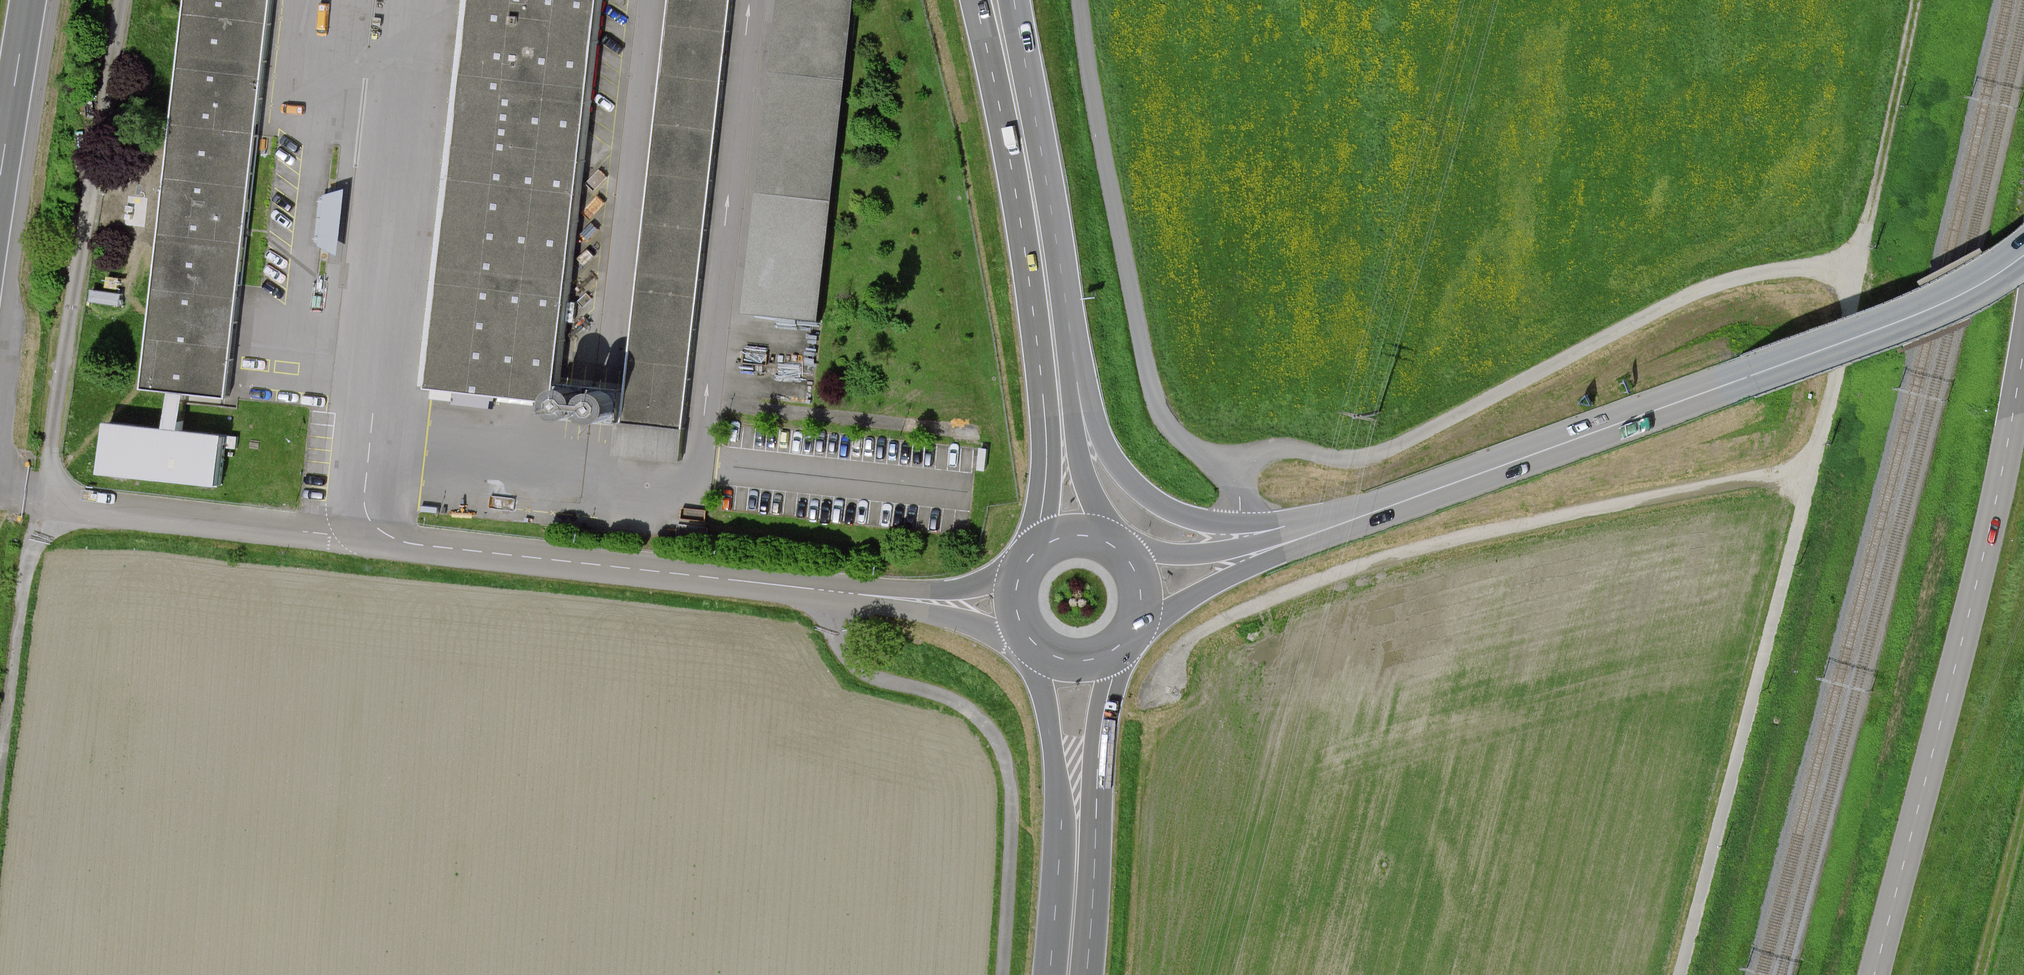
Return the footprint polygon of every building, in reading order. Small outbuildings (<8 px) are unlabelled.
[(176,124),(258,134),(274,0),(188,0),(176,124)] [(432,385),(559,399),(605,0),(476,0),(432,385)] [(681,464),(734,0),(673,0),(621,457),(681,464)] [(774,70),(849,78),(858,0),(782,0),(774,70)] [(774,70),(761,190),(836,199),(849,78),(774,70)] [(188,392),(229,397),(258,134),(176,124),(145,386),(174,390),(188,392)] [(349,189),(324,198),(321,239),(343,256),(349,189)] [(761,190),(747,311),(822,319),(836,199),(761,190)] [(174,390),(169,429),(185,431),(188,392),(174,390)] [(104,474),(222,486),(228,435),(185,431),(169,429),(109,423),(104,474)]
